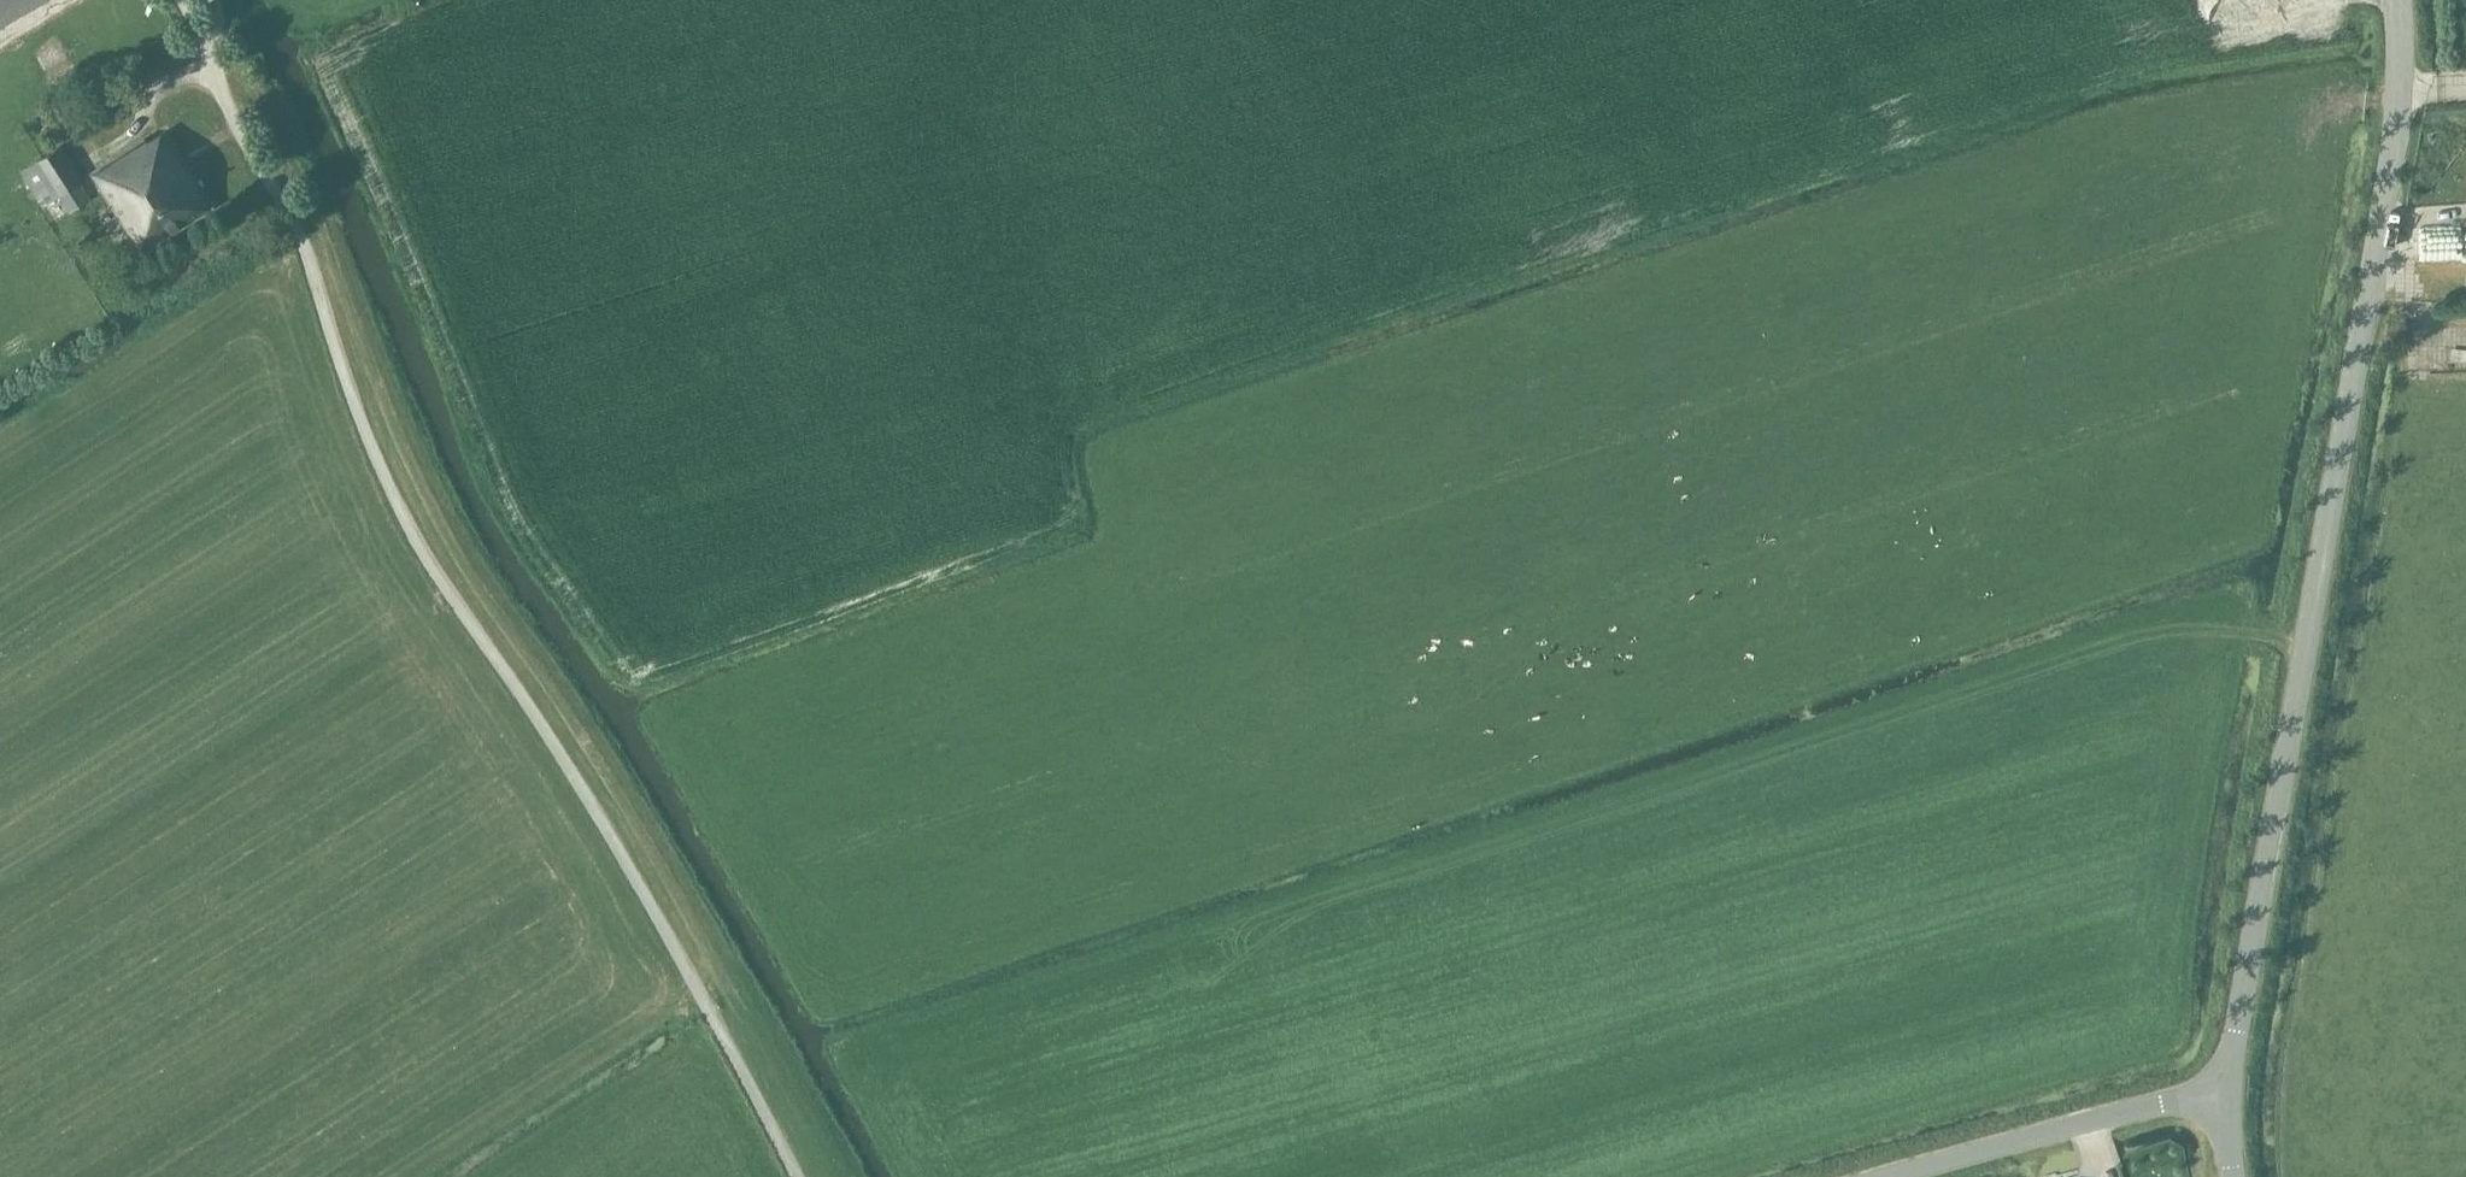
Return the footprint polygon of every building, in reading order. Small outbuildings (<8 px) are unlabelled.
[(46,0),(0,0),(0,28),(46,0)] [(165,132),(149,142),(146,139),(92,173),(141,252),(212,207),(165,132)] [(80,180),(60,148),(21,172),(43,206),(61,195),(82,182),(80,180)] [(82,182),(61,195),(71,211),(92,199),(82,182)] [(2402,234),(2403,258),(2430,257),(2429,233),(2402,234)] [(2465,362),(2465,339),(2457,340),(2457,362),(2465,362)]
